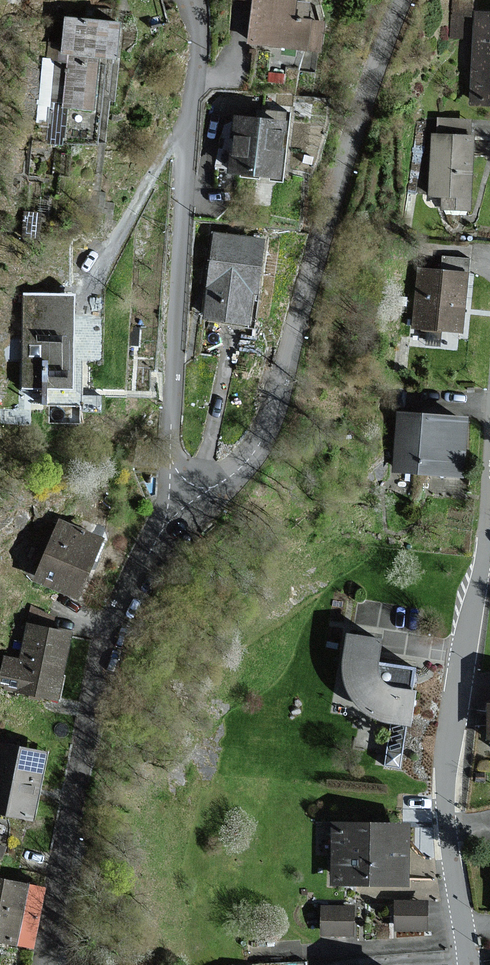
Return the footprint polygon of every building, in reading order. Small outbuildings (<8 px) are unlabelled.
[(295,0),(237,0),(250,2),(246,42),(290,46),(295,0)] [(474,11),(475,0),(454,0),(453,35),(478,36),(476,102),(489,102),(489,11),(474,11)] [(119,52),(121,19),(71,16),(66,106),(102,108),(105,51),(119,52)] [(282,176),(286,118),(230,114),(226,172),(282,176)] [(468,141),(468,134),(429,134),(429,197),(439,198),(439,208),(468,208),(468,141)] [(211,232),(200,318),(253,324),(264,238),(211,232)] [(468,327),(469,270),(416,268),(415,326),(468,327)] [(70,384),(70,294),(21,294),(21,384),(70,384)] [(466,473),(470,415),(402,410),(397,467),(466,473)] [(101,536),(55,518),(32,577),(77,595),(101,536)] [(25,623),(19,659),(2,656),(0,671),(0,684),(22,687),(21,694),(59,700),(70,630),(25,623)] [(416,725),(422,687),(404,684),(395,682),(388,676),(386,669),(385,661),(389,636),(352,631),(346,663),(347,681),(353,695),(361,704),(370,712),(380,718),(393,722),(386,766),(402,768),(409,724),(416,725)] [(0,740),(0,806),(32,812),(44,749),(0,740)] [(411,823),(333,822),(333,883),(411,884),(411,823)] [(0,876),(0,941),(31,948),(45,886),(0,876)] [(429,900),(398,900),(397,928),(429,929),(429,900)] [(355,906),(324,905),(324,934),(354,934),(355,906)]
